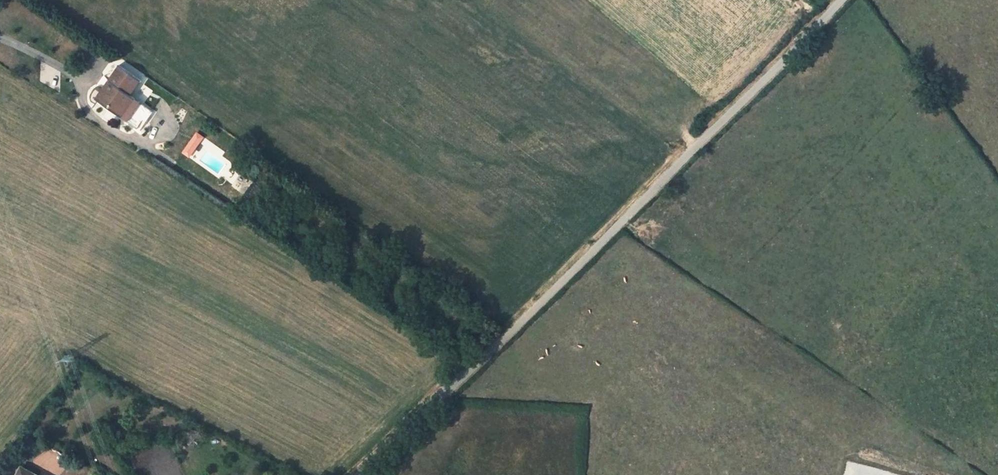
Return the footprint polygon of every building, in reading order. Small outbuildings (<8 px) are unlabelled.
[(118,67),(95,99),(139,131),(153,112),(127,94),(137,82),(118,67)] [(194,153),(203,135),(196,132),(187,150),(194,153)] [(21,467),(16,474),(37,474),(21,467)]
